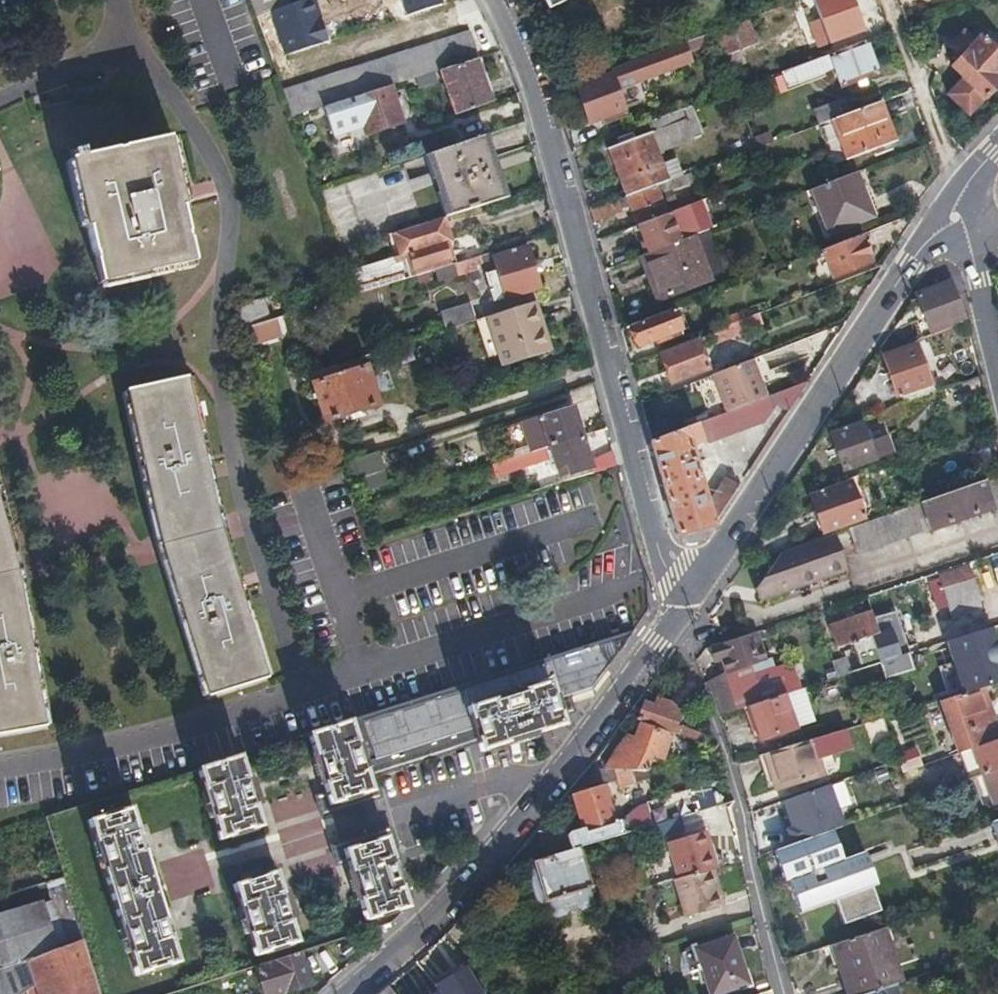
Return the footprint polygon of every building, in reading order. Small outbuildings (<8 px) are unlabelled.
[(256,18),(290,5),(288,0),(250,0),(256,18)] [(383,17),(407,8),(404,1),(406,0),(376,0),(383,17)] [(566,0),(542,0),(547,10),(566,0)] [(851,0),(815,0),(830,39),(861,27),(851,0)] [(724,46),(754,34),(749,22),(719,33),(724,46)] [(997,70),(997,54),(971,27),(965,32),(960,28),(946,41),(960,56),(948,69),(959,80),(950,91),(969,111),(997,81),(993,75),(997,70)] [(442,68),(476,57),(479,56),(471,31),(281,91),(290,116),(308,111),(323,106),(353,96),(390,85),(406,79),(442,68)] [(877,70),(865,39),(829,52),(833,62),(840,84),(856,78),(858,83),(866,80),(863,75),(877,70)] [(608,69),(610,73),(576,86),(588,121),(599,116),(622,108),(615,88),(675,65),(673,58),(689,52),(685,40),(628,61),(608,69)] [(692,59),(689,52),(673,58),(675,65),(692,59)] [(833,62),(829,52),(793,66),(797,76),(833,62)] [(457,114),(491,101),(476,57),(442,68),(457,114)] [(793,66),(781,70),(786,83),(798,79),(797,76),(793,66)] [(365,130),(401,119),(390,85),(353,96),(323,106),(333,133),(363,124),(365,130)] [(831,118),(847,112),(842,100),(810,111),(815,124),(831,118)] [(895,142),(880,100),(847,112),(831,118),(847,160),(895,142)] [(647,119),(630,126),(634,138),(606,148),(625,195),(668,179),(679,175),(671,155),(659,160),(654,147),(699,132),(688,104),(659,115),(647,119)] [(622,108),(599,116),(601,121),(623,113),(622,108)] [(447,214),(502,197),(482,135),(427,154),(447,214)] [(756,146),(751,135),(732,142),(736,154),(751,148),(756,146)] [(189,261),(164,137),(90,153),(87,144),(75,147),(77,156),(69,157),(83,227),(86,227),(97,280),(189,261)] [(679,175),(668,179),(671,189),(691,181),(687,172),(679,175)] [(837,178),(812,188),(829,232),(870,216),(853,172),(837,178)] [(631,202),(638,224),(669,212),(677,209),(675,201),(663,205),(658,189),(666,187),(668,190),(671,189),(668,179),(625,195),(623,196),(627,205),(631,202)] [(735,194),(733,187),(723,191),(726,198),(735,194)] [(726,198),(723,191),(698,201),(685,206),(688,214),(726,200),(726,198)] [(694,194),(675,201),(677,209),(685,206),(698,201),(694,194)] [(638,224),(648,252),(678,240),(669,212),(638,224)] [(443,241),(449,239),(441,216),(391,231),(399,254),(406,252),(443,241)] [(648,252),(641,255),(658,298),(710,277),(694,234),(678,240),(648,252)] [(869,263),(858,235),(822,249),(832,276),(869,263)] [(450,264),(443,241),(406,252),(414,275),(450,264)] [(542,287),(529,248),(493,259),(498,273),(485,276),(490,290),(495,289),(499,301),(542,287)] [(484,268),(480,254),(453,263),(457,276),(484,268)] [(949,281),(914,294),(926,329),(962,315),(949,281)] [(231,307),(238,329),(269,320),(262,297),(231,307)] [(551,353),(535,303),(477,321),(489,359),(501,355),(505,369),(551,353)] [(442,315),(447,331),(475,322),(470,306),(442,315)] [(674,307),(630,324),(639,345),(657,338),(660,343),(685,332),(674,307)] [(761,326),(757,313),(730,323),(708,332),(712,345),(761,326)] [(277,335),(271,319),(269,320),(238,329),(243,346),(277,335)] [(697,336),(662,350),(673,382),(711,368),(697,336)] [(925,370),(916,343),(882,355),(895,389),(933,375),(931,368),(925,370)] [(764,354),(752,359),(757,374),(769,370),(764,354)] [(713,373),(726,412),(766,397),(757,374),(752,359),(713,373)] [(337,373),(336,367),(320,372),(310,375),(324,420),(377,401),(365,365),(337,373)] [(190,423),(184,377),(124,394),(135,451),(154,534),(181,626),(206,693),(262,678),(230,582),(213,518),(202,478),(190,423)] [(772,395),(789,409),(806,383),(772,395)] [(726,412),(652,439),(677,535),(693,531),(713,526),(739,485),(725,475),(709,497),(711,502),(706,503),(701,479),(706,477),(704,470),(699,471),(692,443),(706,437),(705,434),(728,426),(730,433),(748,426),(746,418),(773,409),(769,396),(766,397),(726,412)] [(549,447),(582,436),(572,405),(517,423),(519,429),(507,433),(511,445),(523,441),(526,454),(543,449),(549,447)] [(859,423),(831,432),(845,469),(891,453),(884,434),(867,441),(859,423)] [(591,472),(614,464),(621,462),(617,451),(590,460),(582,436),(549,447),(553,458),(558,477),(589,468),(591,472)] [(511,445),(515,458),(526,454),(523,441),(511,445)] [(338,460),(333,445),(310,453),(315,467),(338,460)] [(547,460),(553,458),(549,447),(543,449),(547,460)] [(515,458),(490,466),(494,477),(547,460),(543,449),(526,454),(515,458)] [(346,462),(350,477),(381,467),(376,452),(346,462)] [(350,477),(355,493),(386,482),(381,467),(350,477)] [(992,509),(981,479),(848,527),(857,552),(931,526),(933,529),(992,509)] [(863,517),(850,483),(809,498),(822,533),(863,517)] [(833,532),(774,553),(750,587),(754,598),(846,569),(833,532)] [(36,716),(5,577),(0,560),(0,729),(36,716)] [(979,607),(967,567),(938,575),(949,616),(979,607)] [(881,606),(870,610),(877,633),(889,628),(881,606)] [(877,633),(870,610),(829,624),(837,647),(852,641),(862,668),(882,662),(874,634),(877,633)] [(981,688),(997,682),(997,648),(991,626),(943,641),(960,694),(981,688)] [(889,628),(877,633),(874,634),(882,662),(899,656),(889,628)] [(476,752),(560,726),(556,715),(551,699),(566,695),(588,689),(632,630),(304,733),(310,753),(306,756),(314,784),(319,782),(323,794),(327,806),(367,793),(357,761),(468,726),(474,743),(476,752)] [(710,690),(718,717),(748,707),(778,697),(780,696),(773,670),(769,657),(763,659),(755,632),(706,648),(709,658),(720,655),(726,676),(705,683),(707,690),(710,690)] [(849,656),(832,662),(837,677),(853,672),(849,656)] [(806,660),(773,670),(780,696),(785,694),(805,688),(814,685),(806,660)] [(785,694),(796,726),(815,720),(805,688),(785,694)] [(990,742),(997,739),(981,688),(960,694),(941,700),(956,754),(969,749),(990,742)] [(674,733),(683,713),(662,693),(657,701),(653,699),(641,723),(671,732),(674,733)] [(780,696),(778,697),(748,707),(758,739),(796,726),(785,694),(780,696)] [(556,715),(571,711),(566,695),(551,699),(556,715)] [(645,772),(646,772),(651,756),(662,759),(671,732),(641,723),(637,721),(631,737),(624,734),(602,770),(638,772),(645,772)] [(374,775),(474,743),(468,726),(357,761),(367,793),(327,806),(323,794),(311,798),(317,818),(379,799),(374,775)] [(844,729),(762,754),(771,788),(822,773),(818,755),(848,747),(844,729)] [(686,737),(698,741),(701,733),(688,731),(686,737)] [(979,777),(997,770),(997,744),(992,746),(990,742),(969,749),(979,777)] [(898,757),(903,770),(921,762),(916,749),(898,757)] [(241,777),(233,756),(193,768),(216,841),(257,829),(250,805),(253,804),(245,776),(241,777)] [(640,782),(638,772),(602,770),(590,770),(590,789),(572,795),(582,831),(612,821),(603,786),(610,783),(612,791),(640,782)] [(979,777),(989,809),(997,806),(997,770),(979,777)] [(847,782),(833,786),(840,810),(854,806),(847,782)] [(299,850),(323,844),(316,816),(298,821),(293,802),(272,807),(282,846),(297,843),(299,850)] [(627,829),(651,827),(648,804),(624,807),(627,829)] [(132,975),(172,961),(164,935),(169,933),(161,906),(156,908),(140,859),(146,856),(137,828),(131,830),(124,806),(84,819),(132,975)] [(41,817),(60,877),(79,939),(88,966),(97,993),(107,993),(51,814),(41,817)] [(579,847),(619,835),(623,833),(618,819),(612,821),(582,831),(560,838),(564,851),(579,847)] [(380,838),(399,900),(409,897),(389,826),(326,845),(332,864),(344,861),(342,849),(380,838)] [(784,884),(795,915),(830,903),(840,930),(875,916),(867,892),(872,890),(860,855),(838,862),(829,832),(770,854),(780,884),(784,884)] [(712,868),(701,833),(667,842),(678,879),(674,880),(685,916),(719,907),(708,869),(712,868)] [(401,908),(399,900),(380,838),(342,849),(344,861),(347,872),(344,873),(352,902),(357,900),(364,920),(401,908)] [(564,851),(525,863),(536,906),(541,904),(545,919),(550,921),(560,918),(562,914),(574,911),(578,913),(588,910),(591,906),(587,891),(591,890),(579,847),(564,851)] [(252,955),(292,943),(286,923),(290,921),(281,893),(277,895),(270,874),(230,885),(252,955)] [(79,939),(60,877),(41,882),(47,901),(60,946),(79,939)] [(47,901),(0,916),(0,938),(8,963),(60,946),(47,901)] [(853,993),(862,993),(893,985),(899,983),(881,929),(829,945),(835,962),(842,960),(853,993)] [(736,937),(697,949),(709,993),(720,993),(751,984),(736,937)] [(40,981),(41,981),(88,966),(79,939),(60,946),(62,950),(0,972),(0,993),(21,993),(40,981)] [(60,946),(8,963),(0,966),(0,972),(62,950),(60,946)] [(296,953),(254,966),(263,993),(280,993),(305,986),(296,953)] [(845,993),(853,993),(842,960),(835,962),(845,993)] [(88,966),(41,981),(44,993),(97,993),(88,966)] [(387,985),(376,993),(397,993),(387,985)] [(893,985),(862,993),(896,993),(893,985)]
